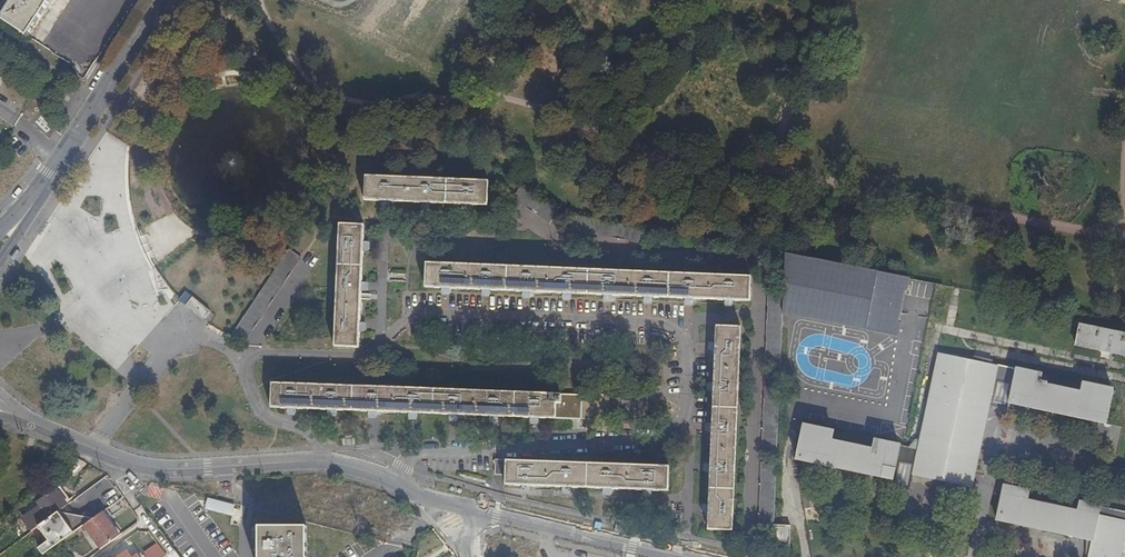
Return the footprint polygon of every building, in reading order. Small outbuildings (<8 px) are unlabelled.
[(51,0),(16,0),(13,4),(3,20),(28,36),(51,0)] [(488,180),(365,176),(364,199),(487,204),(488,180)] [(363,224),(339,223),(333,347),(357,348),(363,224)] [(288,249),(233,334),(247,343),(253,335),(263,342),(313,266),(288,249)] [(906,293),(909,279),(786,255),(784,313),(897,335),(899,325),(896,324),(903,292),(906,293)] [(749,303),(749,278),(425,263),(424,287),(749,303)] [(192,297),(186,305),(203,319),(210,311),(192,297)] [(731,531),(739,327),(715,326),(707,529),(731,531)] [(1078,327),(1074,347),(1124,357),(1124,336),(1078,327)] [(1097,388),(1081,384),(1079,395),(1047,388),(1048,384),(1040,382),(1042,375),(997,366),(996,368),(938,356),(917,452),(874,442),(872,451),(830,442),(832,433),(803,427),(796,460),(892,481),(891,487),(904,490),(907,474),(971,488),(989,407),(1008,411),(1009,406),(1089,422),(1097,388)] [(606,396),(271,382),(270,406),(606,421),(606,396)] [(764,443),(778,444),(780,392),(766,392),(764,443)] [(493,460),(493,475),(504,475),(503,485),(666,490),(667,466),(493,460)] [(761,462),(761,523),(776,522),(776,462),(761,462)] [(1078,503),(1077,511),(1027,501),(1029,493),(1003,487),(995,522),(1091,541),(1088,556),(1120,556),(1124,539),(1124,534),(1124,513),(1078,503)] [(59,488),(55,491),(66,505),(70,503),(59,488)] [(66,505),(55,491),(55,490),(37,503),(42,510),(44,513),(48,519),(57,512),(66,505)] [(803,492),(805,508),(812,507),(810,491),(803,492)] [(209,497),(206,508),(233,516),(236,505),(209,497)] [(112,517),(106,509),(93,518),(110,542),(119,536),(108,520),(112,517)] [(26,527),(44,513),(42,510),(24,524),(26,527)] [(92,519),(57,512),(48,519),(37,527),(48,541),(38,549),(42,555),(71,535),(74,533),(92,519)] [(26,527),(30,532),(37,527),(48,519),(44,513),(26,527)] [(74,533),(77,537),(86,531),(100,550),(110,542),(93,518),(92,519),(74,533)] [(789,526),(771,525),(771,542),(788,546),(789,526)] [(18,541),(29,533),(24,526),(18,531),(18,532),(13,536),(18,541)] [(259,527),(258,556),(306,556),(306,527),(259,527)] [(144,556),(166,556),(168,555),(157,542),(142,555),(144,556)]
